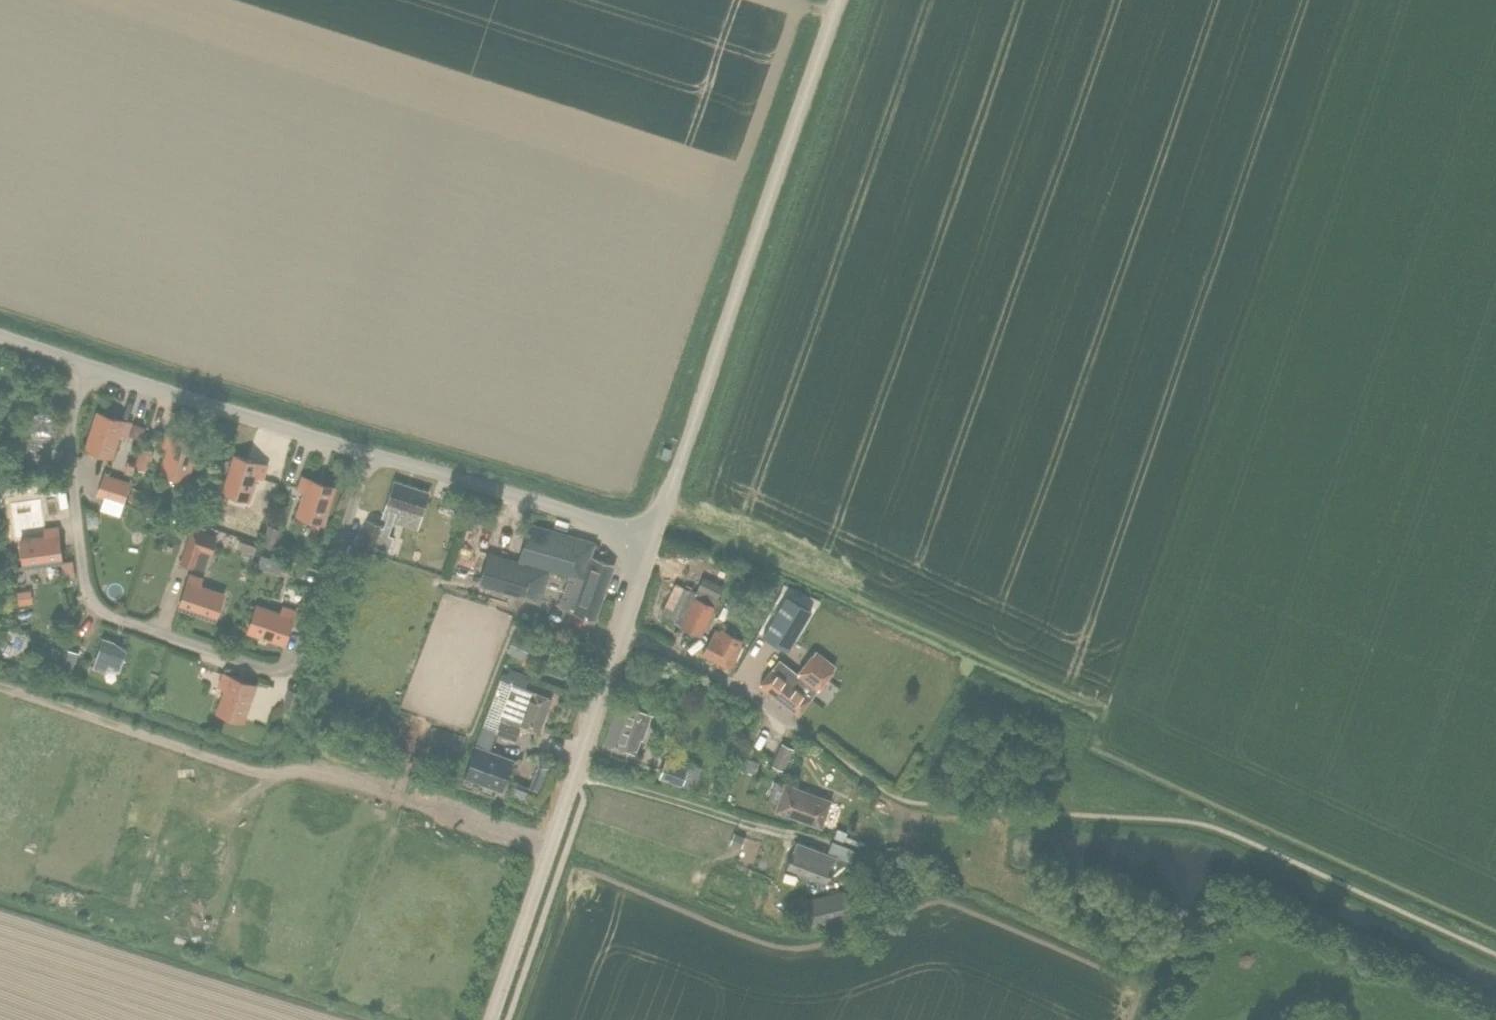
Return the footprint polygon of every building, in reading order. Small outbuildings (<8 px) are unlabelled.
[(126,434),(130,421),(97,411),(86,448),(112,456),(119,432),(126,434)] [(62,441),(62,423),(43,423),(44,413),(31,413),(31,441),(62,441)] [(186,480),(198,443),(166,433),(162,445),(168,447),(160,471),(186,480)] [(146,469),(151,449),(140,446),(135,466),(146,469)] [(262,477),(266,465),(234,454),(223,491),(249,499),(256,475),(262,477)] [(123,503),(130,479),(109,473),(105,486),(100,485),(97,495),(123,503)] [(323,523),(335,486),(302,476),(298,489),(305,491),(297,515),(323,523)] [(417,527),(428,491),(394,481),(382,516),(417,527)] [(132,486),(130,494),(136,496),(139,488),(132,486)] [(450,498),(446,507),(460,512),(463,503),(450,498)] [(383,551),(389,534),(380,531),(383,525),(367,520),(359,543),(374,549),(375,548),(383,551)] [(518,562),(488,554),(479,584),(538,601),(548,570),(569,576),(559,605),(595,618),(614,565),(591,556),(596,542),(529,523),(518,562)] [(275,548),(282,529),(269,524),(262,543),(275,548)] [(24,566),(62,561),(57,527),(44,529),(45,535),(20,539),(24,566)] [(211,551),(216,536),(191,527),(180,561),(196,566),(202,548),(211,551)] [(272,557),(261,553),(257,565),(269,569),(272,557)] [(76,559),(63,560),(64,578),(77,577),(76,559)] [(215,619),(224,593),(200,585),(202,579),(190,574),(179,607),(215,619)] [(700,634),(714,606),(715,607),(719,600),(716,598),(722,586),(701,577),(693,595),(694,596),(680,625),(700,634)] [(787,595),(763,636),(787,650),(811,609),(787,595)] [(284,643),(295,611),(283,606),(280,613),(257,605),(248,630),(284,643)] [(730,668),(742,645),(735,641),(738,637),(723,629),(721,633),(714,630),(702,653),(730,668)] [(4,632),(0,641),(0,645),(3,646),(0,654),(10,658),(15,645),(11,645),(14,636),(4,632)] [(103,636),(93,666),(104,670),(106,666),(119,671),(127,648),(113,644),(114,640),(103,636)] [(524,660),(525,658),(531,646),(532,644),(516,636),(508,653),(524,660)] [(525,658),(539,664),(545,652),(531,646),(525,658)] [(811,696),(827,676),(836,664),(815,647),(795,673),(779,660),(773,667),(760,684),(798,714),(811,697),(811,696)] [(73,671),(79,652),(68,648),(62,667),(73,671)] [(496,734),(515,741),(521,724),(540,731),(551,697),(524,687),(527,679),(507,672),(506,673),(501,671),(482,725),(493,729),(497,730),(496,734)] [(243,720),(255,684),(223,673),(219,685),(225,687),(217,711),(243,720)] [(302,692),(289,688),(283,703),(296,708),(302,692)] [(644,734),(651,714),(638,709),(618,702),(604,743),(624,750),(635,753),(642,733),(644,734)] [(464,775),(498,787),(502,788),(513,757),(486,748),(493,729),(482,725),(475,744),(464,775)] [(457,760),(465,736),(434,726),(426,750),(457,760)] [(782,743),(771,765),(784,771),(795,750),(782,743)] [(531,785),(527,791),(539,799),(543,793),(551,773),(553,766),(552,756),(538,756),(538,766),(537,769),(531,785)] [(755,773),(759,761),(746,757),(742,769),(755,773)] [(659,776),(682,784),(682,785),(693,789),(701,768),(689,763),(687,767),(665,759),(659,776)] [(785,783),(775,810),(821,826),(830,800),(785,783)] [(741,847),(746,836),(735,832),(731,843),(741,847)] [(832,840),(827,852),(837,855),(850,860),(855,848),(832,840)] [(827,881),(829,877),(837,855),(827,852),(796,841),(786,867),(827,881)] [(850,888),(862,887),(861,874),(849,875),(850,888)] [(803,925),(850,914),(844,891),(797,902),(803,925)]
